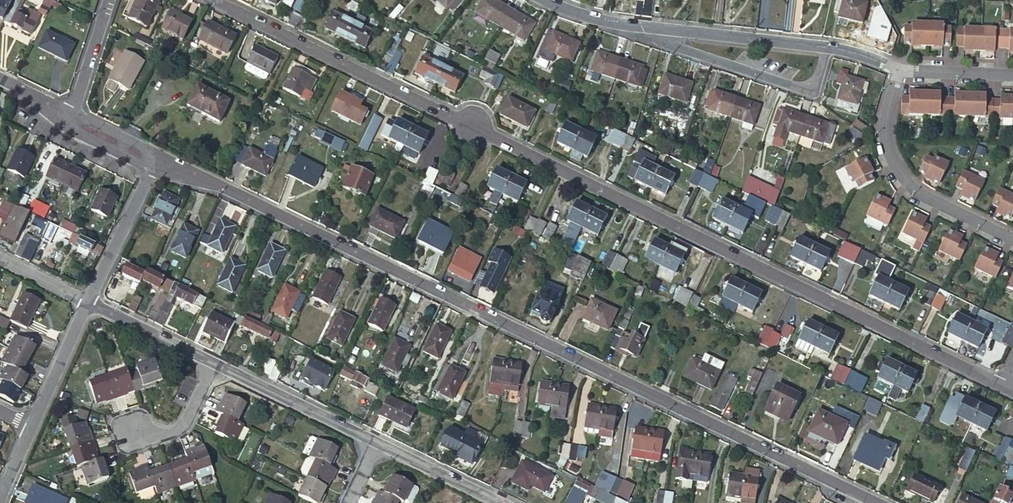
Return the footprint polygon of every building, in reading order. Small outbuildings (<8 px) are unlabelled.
[(4,24),(13,5),(3,0),(0,0),(0,22),(4,24)] [(7,22),(34,35),(43,16),(31,10),(29,14),(22,11),(27,0),(18,0),(7,22)] [(126,17),(143,25),(155,0),(134,0),(126,17)] [(359,5),(350,0),(347,0),(344,6),(356,12),(359,5)] [(455,0),(436,0),(446,10),(455,0)] [(476,13),(499,27),(510,9),(494,0),(483,0),(476,13)] [(834,12),(840,14),(839,17),(862,22),(867,4),(853,0),(837,0),(834,12)] [(55,2),(53,6),(63,11),(65,6),(55,2)] [(51,10),(44,6),(41,13),(48,16),(51,10)] [(510,9),(499,27),(524,42),(535,24),(510,9)] [(299,13),(292,10),(285,23),(293,27),(299,13)] [(188,20),(168,11),(159,29),(179,39),(188,20)] [(307,17),(299,13),(293,27),(300,30),(307,17)] [(331,13),(323,28),(343,38),(351,22),(331,13)] [(232,35),(205,22),(197,40),(224,53),(232,35)] [(351,22),(343,38),(364,48),(371,32),(351,22)] [(926,47),(927,23),(912,22),(911,26),(904,25),(903,42),(910,43),(910,46),(926,47)] [(943,24),(927,23),(926,47),(942,47),(942,44),(949,45),(951,28),(943,27),(943,24)] [(979,51),(980,29),(957,28),(956,45),(964,46),(963,51),(979,51)] [(1003,30),(980,29),(979,51),(995,52),(995,47),(1003,47),(1003,30)] [(1003,30),(1003,47),(1010,47),(1010,52),(1012,53),(1012,30),(1003,30)] [(573,60),(580,42),(554,31),(553,33),(549,31),(540,56),(555,62),(558,54),(573,60)] [(76,47),(49,33),(40,49),(67,63),(76,47)] [(245,62),(265,72),(266,72),(274,56),(253,46),(245,62)] [(599,49),(592,68),(613,76),(620,57),(599,49)] [(144,60),(125,51),(110,82),(129,91),(144,60)] [(390,58),(383,54),(376,67),(384,71),(390,58)] [(421,57),(413,72),(433,82),(440,66),(421,57)] [(620,57),(613,76),(641,87),(647,69),(642,68),(643,66),(620,57)] [(397,61),(390,58),(384,71),(391,74),(397,61)] [(285,73),(288,75),(291,69),(315,80),(318,74),(291,61),(285,73)] [(262,79),(265,72),(245,62),(242,69),(262,79)] [(440,66),(433,82),(453,92),(461,77),(440,66)] [(492,87),(498,75),(482,67),(477,76),(485,79),(483,83),(492,87)] [(857,104),(864,81),(847,77),(849,71),(841,68),(837,83),(843,85),(838,99),(840,99),(838,107),(857,112),(860,105),(857,104)] [(309,92),(315,80),(291,69),(288,75),(281,90),(299,98),(303,89),(309,92)] [(685,103),(692,84),(664,74),(657,93),(685,103)] [(228,102),(197,86),(187,106),(219,122),(228,102)] [(707,107),(707,110),(728,118),(736,99),(713,91),(712,93),(709,92),(704,106),(707,107)] [(360,102),(339,92),(330,111),(359,125),(365,111),(358,107),(360,102)] [(923,115),(923,94),(908,93),(908,99),(900,98),(900,103),(900,114),(900,115),(923,115)] [(939,94),(923,94),(923,115),(945,116),(946,100),(939,99),(939,94)] [(953,100),(946,100),(945,116),(968,117),(969,95),(954,95),(953,100)] [(984,96),(969,95),(968,117),(991,117),(992,101),(984,101),(984,96)] [(992,101),(991,117),(1012,118),(1012,97),(999,96),(999,101),(992,101)] [(526,127),(533,111),(506,97),(498,113),(526,127)] [(556,101),(547,97),(541,110),(549,114),(556,101)] [(736,99),(728,118),(748,125),(753,127),(760,107),(736,99)] [(549,114),(554,116),(560,103),(556,101),(549,114)] [(783,111),(779,109),(774,125),(779,126),(783,111)] [(799,136),(806,117),(784,110),(783,111),(779,126),(778,129),(799,136)] [(380,118),(373,115),(358,146),(364,150),(369,138),(370,139),(380,118)] [(828,145),(834,125),(806,117),(799,136),(812,140),(810,149),(819,152),(822,143),(828,145)] [(597,121),(592,119),(588,127),(600,133),(604,124),(597,121)] [(387,138),(403,146),(412,128),(397,120),(395,124),(387,120),(380,135),(387,138)] [(857,121),(854,126),(865,134),(869,129),(857,121)] [(563,124),(554,142),(570,150),(579,132),(563,124)] [(865,135),(853,127),(849,134),(860,141),(865,135)] [(403,146),(419,153),(427,135),(412,128),(403,146)] [(345,143),(318,130),(317,133),(315,132),(314,134),(316,135),(315,137),(322,140),(322,141),(341,151),(345,143)] [(618,131),(612,144),(620,147),(626,135),(618,131)] [(579,132),(570,150),(580,155),(586,157),(594,140),(579,132)] [(626,135),(620,147),(627,151),(634,139),(629,136),(626,135)] [(257,151),(268,156),(271,149),(270,146),(263,143),(261,144),(257,151)] [(257,151),(246,146),(238,163),(262,175),(270,158),(268,156),(257,151)] [(580,155),(570,150),(568,154),(578,159),(580,155)] [(34,158),(18,151),(9,172),(25,179),(34,158)] [(926,156),(919,171),(926,174),(925,177),(940,183),(949,161),(935,155),(933,158),(926,156)] [(324,169),(300,157),(290,177),(315,189),(324,169)] [(699,171),(703,173),(707,175),(712,161),(704,158),(699,171)] [(856,181),(859,188),(873,180),(870,173),(873,172),(865,158),(845,169),(852,183),(856,181)] [(47,177),(63,185),(71,168),(56,160),(47,177)] [(641,162),(633,180),(648,188),(657,170),(641,162)] [(374,175),(352,166),(351,168),(345,165),(343,169),(349,172),(343,188),(365,197),(374,175)] [(76,192),(79,193),(87,176),(71,168),(63,185),(68,188),(76,192)] [(693,168),(687,180),(697,185),(703,173),(699,171),(693,168)] [(963,168),(956,183),(963,186),(961,192),(975,198),(984,178),(963,168)] [(487,187),(502,195),(511,177),(496,169),(487,187)] [(657,170),(648,188),(663,195),(673,178),(657,170)] [(454,176),(448,173),(442,184),(448,187),(454,176)] [(703,173),(697,185),(705,189),(711,177),(707,175),(703,173)] [(773,189),(780,191),(784,178),(777,176),(773,189)] [(502,195),(518,202),(527,184),(511,177),(502,195)] [(717,180),(711,177),(705,189),(710,192),(717,180)] [(440,187),(435,185),(428,200),(433,202),(440,187)] [(460,185),(455,195),(463,199),(468,189),(460,185)] [(992,201),(998,204),(996,209),(1010,216),(1012,209),(1012,193),(998,186),(992,201)] [(76,192),(68,188),(65,194),(73,198),(76,192)] [(118,199),(102,191),(92,211),(108,219),(118,199)] [(179,201),(165,194),(152,220),(166,227),(179,201)] [(876,194),(866,214),(887,224),(894,210),(888,206),(890,201),(876,194)] [(463,199),(455,195),(451,202),(464,208),(467,201),(463,199)] [(13,205),(4,200),(0,207),(0,218),(5,220),(13,205)] [(725,225),(734,208),(719,200),(710,218),(725,225)] [(19,201),(16,206),(29,213),(31,208),(19,201)] [(566,221),(582,228),(591,210),(575,203),(566,221)] [(16,206),(13,205),(5,220),(0,230),(0,234),(16,242),(30,213),(29,213),(16,206)] [(773,207),(766,222),(774,225),(781,211),(773,207)] [(377,208),(369,225),(377,229),(398,239),(406,222),(377,208)] [(741,233),(750,215),(734,208),(725,225),(741,233)] [(530,212),(525,209),(518,221),(524,224),(530,212)] [(319,223),(327,227),(334,214),(326,210),(319,223)] [(582,228),(598,236),(606,218),(591,210),(582,228)] [(781,211),(774,225),(782,230),(789,215),(781,211)] [(926,219),(912,212),(902,231),(922,242),(929,227),(923,224),(926,219)] [(44,229),(48,222),(45,221),(39,217),(31,232),(41,236),(44,229)] [(865,224),(880,231),(883,225),(867,219),(865,224)] [(523,230),(530,233),(531,234),(536,224),(528,220),(523,230)] [(232,234),(237,236),(240,230),(222,221),(209,247),(222,254),(232,234)] [(537,222),(536,224),(531,234),(539,238),(545,226),(537,222)] [(821,229),(830,234),(833,226),(825,222),(821,229)] [(200,231),(185,223),(173,249),(187,257),(200,231)] [(454,236),(428,223),(420,241),(445,254),(454,236)] [(78,229),(68,224),(65,229),(75,234),(78,229)] [(549,224),(543,238),(550,242),(556,228),(549,224)] [(375,234),(377,229),(369,225),(367,230),(375,234)] [(101,238),(78,227),(78,229),(75,234),(98,245),(101,238)] [(580,231),(573,228),(564,246),(571,250),(580,231)] [(832,235),(841,239),(844,233),(835,229),(832,235)] [(947,229),(937,249),(957,259),(965,245),(958,242),(961,237),(947,229)] [(98,258),(103,249),(72,234),(68,243),(98,258)] [(30,259),(34,251),(39,241),(29,236),(27,241),(22,238),(13,255),(28,262),(30,259)] [(804,264),(812,246),(796,238),(788,256),(804,264)] [(646,258),(661,266),(670,248),(654,240),(646,258)] [(588,246),(577,241),(573,249),(584,255),(588,246)] [(851,246),(842,241),(835,255),(844,259),(851,246)] [(285,251),(271,244),(258,270),(272,277),(285,251)] [(819,271),(828,254),(812,246),(804,264),(819,271)] [(851,246),(844,259),(852,263),(853,263),(859,249),(851,246)] [(483,256),(463,247),(451,271),(471,280),(483,256)] [(997,254),(983,247),(973,267),(993,277),(1000,263),(994,259),(997,254)] [(661,266),(676,273),(684,255),(670,248),(661,266)] [(874,256),(859,249),(853,263),(860,266),(863,260),(870,263),(874,256)] [(497,291),(513,258),(496,250),(490,262),(494,263),(488,276),(484,285),(497,291)] [(608,253),(601,267),(609,271),(616,257),(608,253)] [(594,264),(580,257),(575,268),(588,275),(594,264)] [(616,257),(609,271),(619,276),(626,261),(616,257)] [(245,267),(231,260),(218,286),(232,293),(245,267)] [(146,270),(135,265),(129,262),(127,267),(122,276),(139,285),(141,281),(146,270)] [(151,273),(146,270),(141,281),(158,289),(164,291),(162,295),(159,294),(153,306),(152,306),(146,319),(153,323),(167,293),(172,282),(151,273)] [(341,278),(327,271),(314,298),(328,305),(341,278)] [(496,294),(497,291),(484,285),(488,276),(482,273),(477,285),(496,294)] [(882,302),(891,284),(876,277),(867,295),(882,302)] [(722,296),(737,304),(746,286),(730,278),(722,296)] [(568,290),(548,280),(533,313),(541,317),(542,321),(543,321),(543,322),(547,324),(548,324),(549,324),(552,322),(568,290)] [(179,286),(172,282),(167,293),(172,295),(190,304),(195,294),(179,286)] [(692,290),(677,283),(670,298),(685,305),(692,290)] [(898,310),(906,292),(891,284),(882,302),(898,310)] [(937,288),(929,284),(921,302),(929,305),(935,293),(937,288)] [(300,293),(286,286),(273,313),(288,320),(300,293)] [(737,304),(753,312),(762,293),(746,286),(737,304)] [(929,305),(937,310),(946,292),(937,288),(935,293),(929,305)] [(24,293),(10,320),(27,329),(40,302),(24,293)] [(167,293),(153,323),(160,326),(171,305),(168,304),(172,295),(167,293)] [(693,295),(687,309),(694,313),(701,299),(693,295)] [(140,299),(134,296),(127,310),(133,313),(140,299)] [(397,306),(383,299),(370,325),(384,332),(397,306)] [(617,310),(592,299),(583,318),(608,330),(617,310)] [(636,312),(629,308),(610,347),(616,350),(618,347),(629,353),(638,357),(646,340),(634,334),(633,337),(625,333),(636,312)] [(200,332),(224,344),(234,324),(209,312),(200,332)] [(356,320),(342,313),(329,340),(343,347),(356,320)] [(954,315),(945,333),(961,341),(969,323),(954,315)] [(0,316),(0,327),(5,330),(9,320),(0,316)] [(261,325),(242,316),(237,326),(275,344),(280,334),(261,325)] [(811,354),(815,347),(823,329),(808,321),(806,326),(802,324),(800,328),(804,330),(799,339),(796,346),(811,354)] [(969,323),(961,341),(976,348),(985,331),(969,323)] [(1010,323),(1001,341),(1010,345),(1012,339),(1012,325),(1010,323)] [(452,332),(438,326),(425,352),(439,358),(452,332)] [(786,326),(781,338),(788,341),(794,330),(786,326)] [(757,343),(766,347),(772,333),(773,331),(765,327),(757,343)] [(815,347),(831,355),(839,337),(823,329),(815,347)] [(772,333),(766,347),(774,351),(781,338),(772,333)] [(18,334),(10,350),(30,360),(38,344),(18,334)] [(411,347),(397,340),(384,366),(398,373),(402,365),(408,368),(413,357),(407,354),(411,347)] [(628,356),(629,353),(618,347),(616,350),(628,356)] [(10,350),(3,366),(9,369),(23,376),(30,360),(10,350)] [(702,363),(694,359),(684,377),(711,390),(720,372),(724,364),(705,355),(702,363)] [(131,389),(132,392),(156,384),(154,381),(162,379),(155,359),(134,366),(136,372),(126,375),(131,389)] [(335,372),(312,360),(302,378),(311,382),(315,385),(315,386),(325,391),(335,372)] [(902,368),(886,360),(878,378),(893,385),(902,368)] [(267,378),(275,382),(283,366),(275,362),(267,378)] [(507,364),(492,362),(490,381),(505,382),(507,364)] [(522,366),(507,364),(505,382),(503,390),(519,392),(520,385),(522,366)] [(852,370),(838,364),(831,379),(844,385),(852,370)] [(375,396),(379,387),(368,382),(370,379),(345,367),(341,376),(352,381),(350,385),(357,389),(359,384),(365,387),(364,390),(375,396)] [(467,374),(453,367),(440,393),(454,400),(467,374)] [(916,375),(902,368),(893,385),(888,396),(896,400),(901,389),(908,393),(916,375)] [(23,376),(9,369),(3,382),(5,383),(23,391),(29,378),(23,376)] [(106,376),(114,398),(124,395),(123,392),(131,389),(126,375),(124,369),(106,376)] [(753,395),(763,375),(752,370),(749,376),(753,378),(746,392),(753,395)] [(869,378),(852,370),(844,385),(851,389),(861,394),(869,378)] [(737,379),(725,373),(709,405),(721,411),(737,379)] [(103,399),(104,402),(114,398),(106,376),(86,382),(94,403),(103,399)] [(503,390),(505,382),(490,381),(489,390),(503,391),(503,390)] [(23,391),(5,383),(0,394),(0,396),(17,404),(23,391)] [(537,404),(552,406),(555,388),(541,385),(537,404)] [(799,397),(778,386),(765,413),(787,423),(799,397)] [(552,406),(566,409),(569,391),(555,388),(552,406)] [(63,389),(59,397),(68,401),(71,392),(63,389)] [(218,403),(214,412),(219,415),(236,423),(245,404),(225,394),(220,404),(218,403)] [(949,413),(972,424),(981,406),(958,394),(949,413)] [(415,409),(388,396),(380,414),(407,427),(415,409)] [(883,404),(870,398),(864,411),(877,417),(883,404)] [(472,404),(465,401),(458,415),(465,418),(472,404)] [(915,420),(923,423),(930,409),(923,405),(915,420)] [(972,424),(987,431),(996,413),(981,406),(972,424)] [(585,425),(600,428),(603,409),(588,407),(585,425)] [(600,428),(614,430),(617,412),(603,409),(600,428)] [(847,425),(819,411),(809,432),(837,446),(847,425)] [(213,434),(219,437),(233,443),(242,426),(236,423),(219,415),(215,425),(217,426),(213,434)] [(60,431),(66,450),(90,441),(87,432),(84,433),(81,424),(71,427),(68,418),(56,422),(60,431)] [(522,422),(514,420),(511,434),(519,436),(522,422)] [(530,423),(522,422),(519,436),(527,438),(530,423)] [(242,426),(233,443),(240,447),(249,429),(242,426)] [(483,442),(451,427),(442,445),(457,453),(457,455),(473,463),(483,442)] [(630,456),(645,459),(649,431),(634,428),(630,456)] [(645,459),(659,461),(663,434),(649,431),(645,459)] [(975,437),(970,434),(965,443),(971,445),(975,437)] [(299,453),(306,456),(312,459),(328,466),(332,458),(329,457),(334,447),(315,437),(315,438),(309,435),(307,436),(299,453)] [(884,445),(865,436),(854,460),(879,472),(885,458),(890,460),(895,447),(885,442),(884,445)] [(992,457),(1002,462),(1003,460),(1012,441),(1005,438),(998,453),(994,452),(992,457)] [(66,450),(74,470),(79,468),(95,462),(91,452),(94,451),(90,441),(66,450)] [(1012,441),(1003,460),(1011,464),(1012,461),(1012,442),(1012,441)] [(570,445),(563,444),(560,459),(568,461),(570,445)] [(578,446),(570,445),(568,461),(575,462),(578,446)] [(692,448),(684,446),(683,454),(685,454),(683,468),(681,468),(679,480),(684,481),(690,482),(690,479),(693,480),(697,455),(691,454),(692,450),(692,448)] [(209,468),(202,448),(192,452),(191,450),(182,453),(184,459),(190,474),(209,468)] [(975,451),(968,448),(958,468),(965,471),(975,451)] [(693,480),(707,482),(711,457),(697,455),(693,480)] [(95,462),(79,468),(86,486),(107,479),(103,470),(105,469),(102,459),(95,462)] [(166,468),(173,488),(192,482),(190,474),(184,459),(174,462),(175,464),(166,468)] [(328,466),(312,459),(303,477),(323,486),(327,478),(329,480),(334,469),(328,466)] [(552,476),(522,462),(512,484),(526,491),(530,485),(544,492),(552,476)] [(147,471),(144,466),(134,469),(135,472),(126,475),(133,495),(153,488),(147,471)] [(153,488),(155,494),(173,488),(166,468),(157,471),(157,468),(147,471),(153,488)] [(594,482),(609,489),(616,475),(601,468),(594,482)] [(382,481),(377,491),(395,499),(399,501),(399,499),(404,502),(407,501),(414,488),(413,485),(408,483),(408,482),(389,473),(385,482),(382,481)] [(609,489),(616,493),(623,479),(616,475),(609,489)] [(914,475),(907,491),(931,502),(939,488),(914,475)] [(746,479),(731,476),(728,498),(742,500),(742,497),(746,479)] [(303,477),(295,496),(310,502),(318,502),(320,497),(318,496),(323,486),(303,477)] [(577,477),(564,502),(580,502),(584,495),(593,499),(599,487),(584,480),(577,477)] [(623,479),(616,493),(626,497),(633,483),(623,479)] [(690,482),(684,481),(683,487),(692,489),(693,480),(690,479),(690,482)] [(741,502),(756,502),(760,481),(746,479),(742,497),(742,500),(741,502)] [(994,500),(992,499),(990,502),(1010,502),(1012,498),(1012,496),(1009,494),(1012,489),(1007,486),(1004,492),(999,489),(994,500)] [(32,487),(25,502),(66,502),(66,501),(32,487)] [(607,491),(600,488),(597,494),(606,499),(605,502),(607,502),(632,502),(607,491)] [(395,499),(377,491),(375,490),(371,499),(368,498),(366,502),(392,502),(395,499)] [(657,490),(655,502),(663,502),(665,491),(657,490)] [(665,491),(663,502),(671,502),(673,493),(665,491)] [(263,502),(285,502),(267,495),(263,502)]
